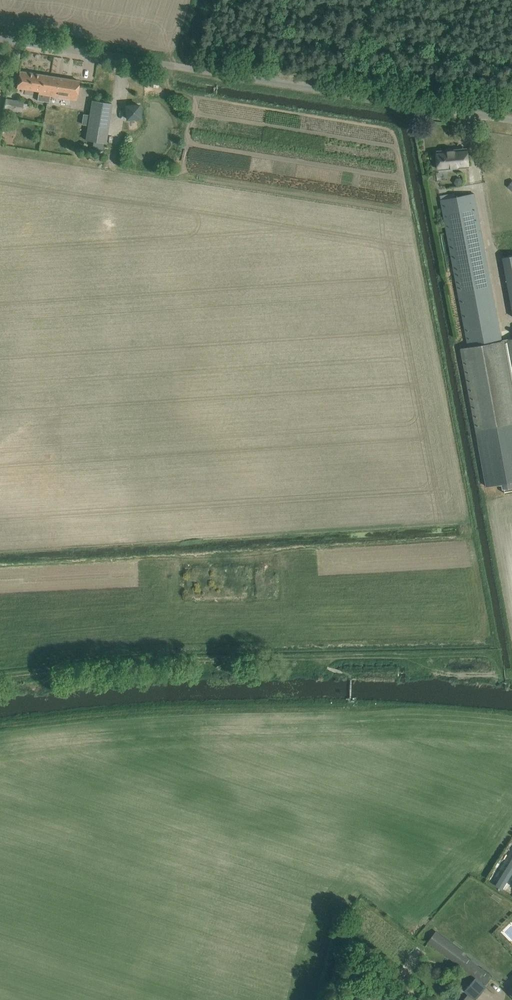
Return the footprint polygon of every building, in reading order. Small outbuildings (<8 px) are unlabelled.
[(47,95),(50,76),(19,71),(17,87),(39,91),(37,100),(49,103),(50,95),(47,95)] [(47,95),(50,95),(76,99),(79,81),(50,76),(47,95)] [(22,113),(23,101),(5,98),(3,109),(22,113)] [(112,103),(92,100),(86,140),(106,143),(112,103)] [(140,106),(127,108),(128,121),(141,119),(140,106)] [(460,150),(437,152),(438,169),(469,166),(468,152),(460,153),(460,150)] [(475,195),(441,201),(458,293),(468,347),(461,348),(487,487),(503,484),(505,493),(511,492),(511,339),(502,340),(475,195)] [(503,257),(511,306),(511,256),(503,257)] [(437,930),(429,941),(486,984),(492,976),(467,957),(468,954),(437,930)] [(393,964),(384,973),(398,986),(407,977),(393,964)] [(476,977),(465,990),(475,999),(486,987),(476,977)] [(368,999),(371,999),(400,999),(380,991),(378,993),(372,990),(368,999)]
